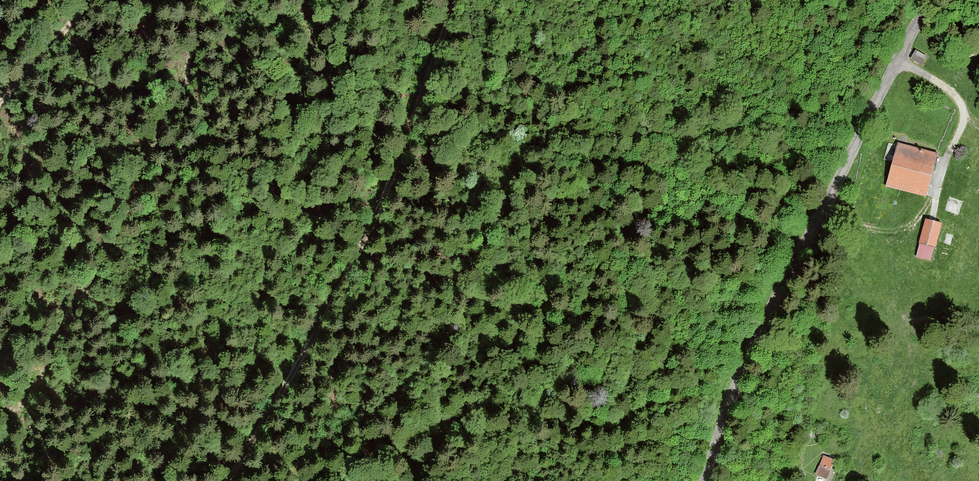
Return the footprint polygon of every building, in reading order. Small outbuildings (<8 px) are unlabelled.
[(896,140),(884,185),(928,197),(940,151),(896,140)] [(941,223),(924,218),(914,257),(932,261),(941,223)] [(823,455),(815,474),(825,479),(833,459),(823,455)]
